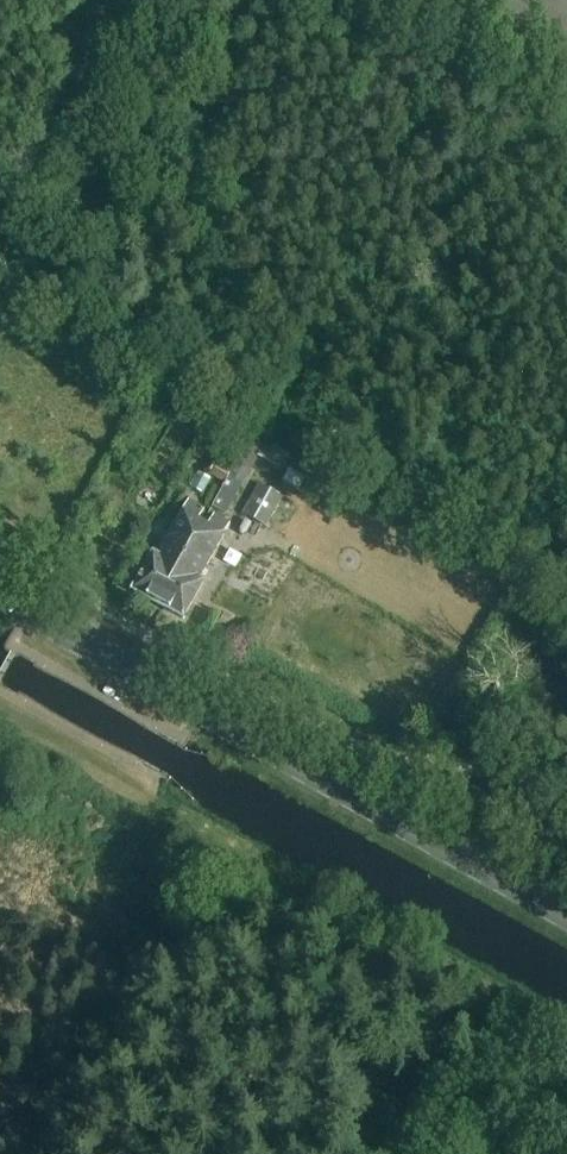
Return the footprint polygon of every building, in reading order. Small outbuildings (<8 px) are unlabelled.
[(232,470),(225,482),(211,506),(226,514),(265,447),(249,438),(232,470)] [(210,475),(225,482),(232,470),(217,462),(210,475)] [(316,501),(323,488),(288,469),(281,482),(316,501)] [(266,528),(269,521),(278,526),(290,506),(281,501),(282,498),(259,486),(242,515),(266,528)] [(158,605),(204,523),(200,520),(205,510),(189,501),(158,557),(154,554),(134,589),(133,591),(135,592),(136,592),(158,605)] [(204,523),(158,605),(182,618),(181,618),(184,619),(185,617),(204,582),(200,580),(231,525),(215,516),(209,526),(204,523)]
